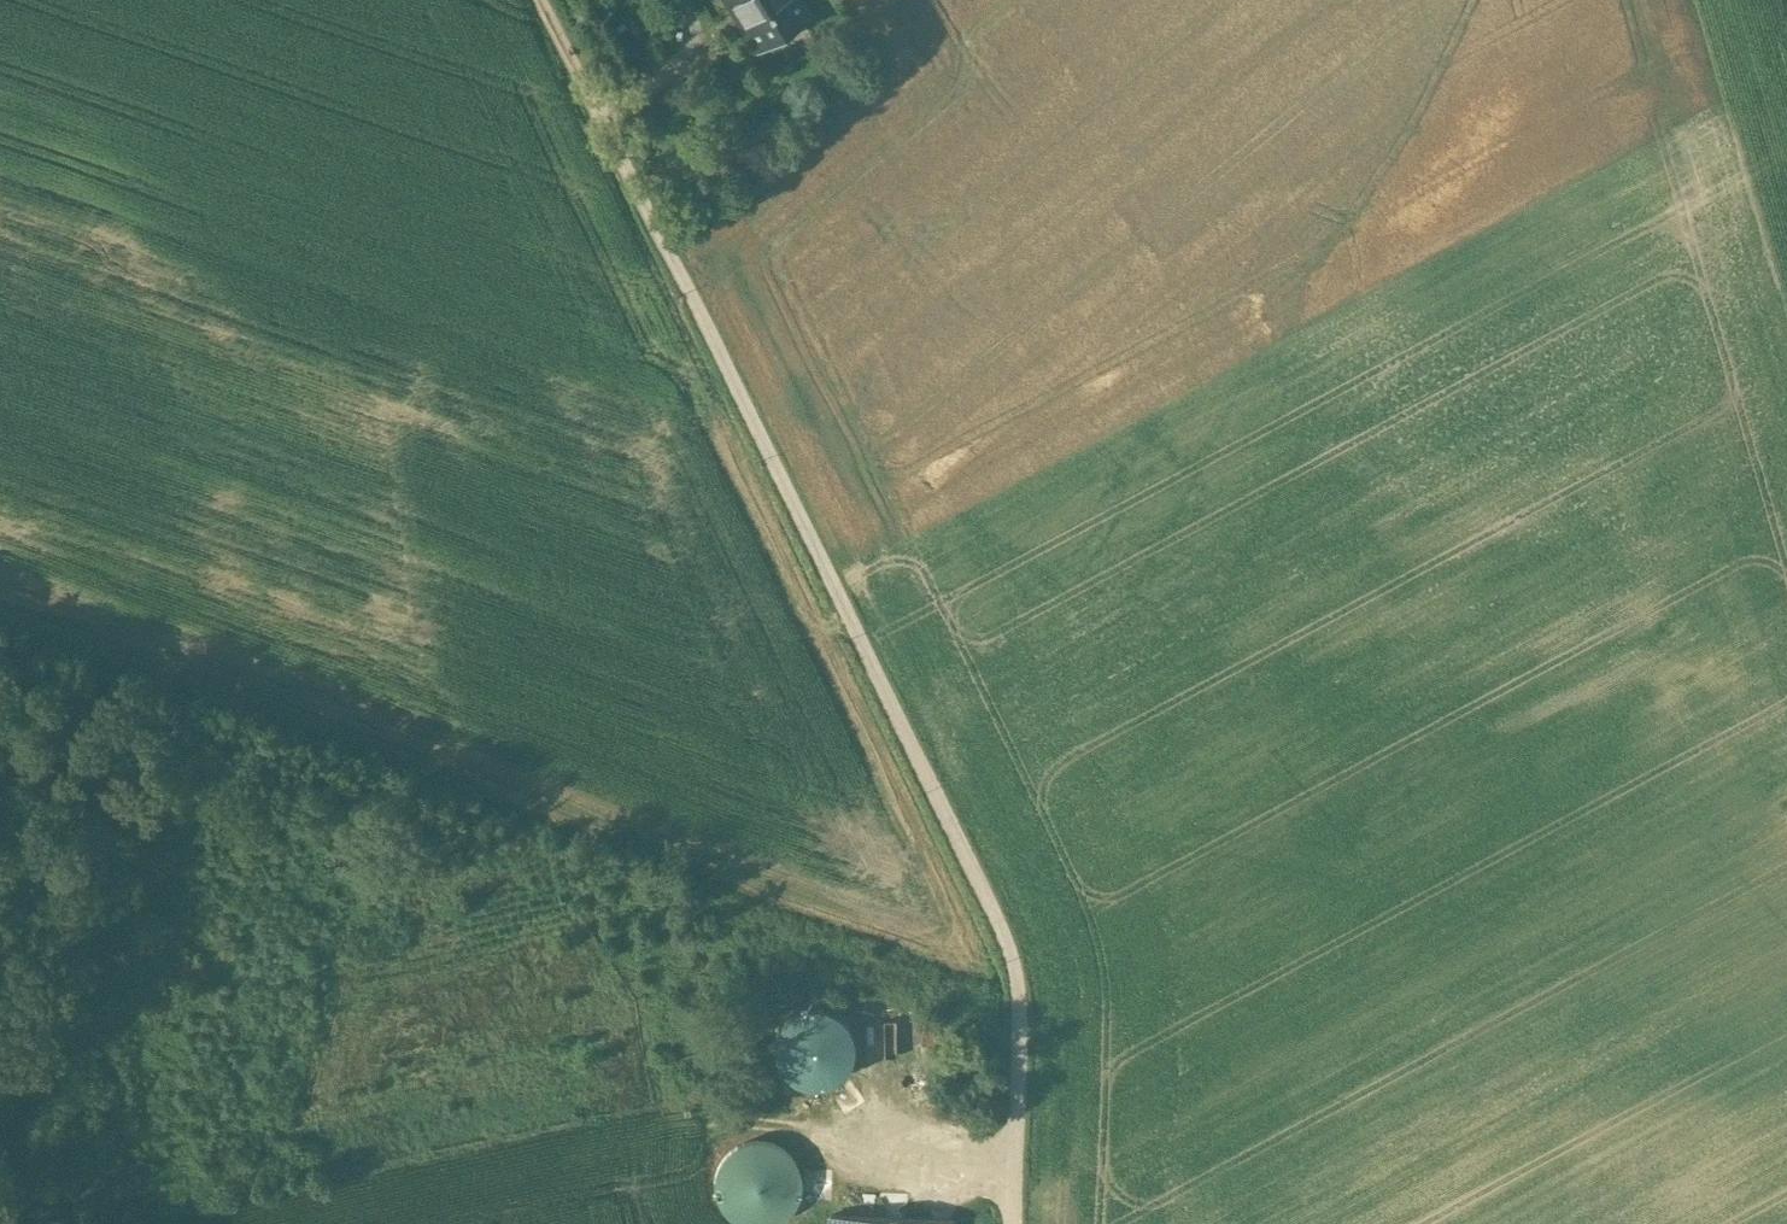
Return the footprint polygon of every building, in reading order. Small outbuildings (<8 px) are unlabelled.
[(759,49),(810,17),(799,0),(727,0),(759,49)] [(776,1059),(783,1071),(793,1080),(805,1085),(818,1086),(830,1083),(841,1076),(849,1066),(854,1052),(853,1038),(848,1025),(838,1015),(825,1009),(811,1007),(798,1011),(786,1019),(778,1031),(775,1045),(776,1059)] [(775,1146),(760,1144),(745,1148),(732,1157),(723,1169),(720,1184),(724,1199),(734,1212),(747,1220),(763,1223),(779,1219),(792,1210),(801,1197),(804,1181),(799,1166),(789,1154),(775,1146)] [(831,1215),(831,1223),(955,1223),(955,1221),(831,1215)]
